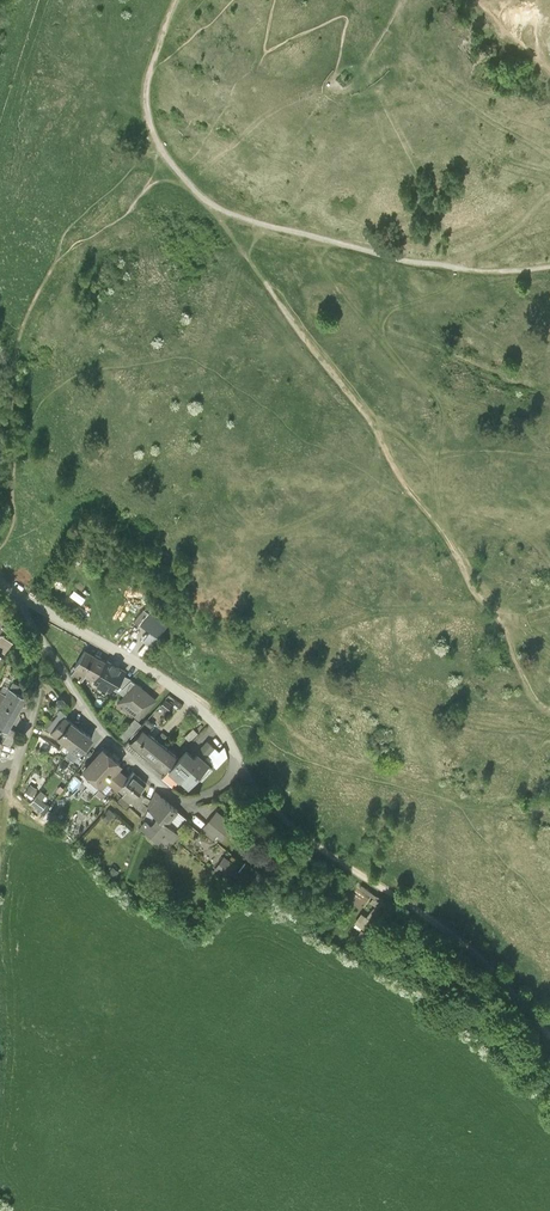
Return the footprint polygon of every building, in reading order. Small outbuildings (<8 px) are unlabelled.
[(167,627),(144,609),(134,624),(140,628),(141,626),(150,633),(143,643),(151,649),(167,627)] [(1,636),(0,638),(0,651),(5,655),(13,645),(1,636)] [(87,677),(96,683),(106,667),(85,654),(75,670),(76,671),(72,678),(82,685),(87,677)] [(106,667),(96,683),(94,686),(110,695),(112,692),(116,685),(118,687),(123,679),(125,675),(107,665),(106,667)] [(131,684),(123,679),(118,687),(116,685),(112,692),(119,696),(125,702),(137,689),(131,684)] [(27,695),(21,692),(24,686),(14,681),(7,694),(0,690),(0,707),(0,733),(4,735),(7,730),(8,730),(27,695)] [(155,705),(137,689),(125,702),(120,707),(139,724),(155,705)] [(48,732),(59,742),(71,727),(64,721),(67,718),(61,714),(48,732)] [(128,747),(145,762),(152,754),(149,752),(155,745),(148,740),(155,732),(147,725),(128,747)] [(83,737),(71,727),(59,742),(71,752),(83,737)] [(91,743),(83,737),(71,752),(79,758),(91,743)] [(152,754),(145,762),(166,778),(169,775),(178,765),(155,745),(149,752),(152,754)] [(85,776),(103,792),(117,775),(121,771),(103,755),(85,776)] [(186,757),(178,765),(169,775),(180,785),(182,783),(191,790),(198,782),(202,786),(213,774),(198,760),(193,765),(186,757)] [(127,784),(117,775),(103,792),(107,796),(112,790),(118,795),(119,793),(127,784)] [(133,778),(127,784),(119,793),(133,805),(146,789),(133,778)] [(25,796),(34,802),(43,789),(35,783),(25,796)] [(45,790),(33,803),(44,812),(56,799),(45,790)] [(178,815),(156,796),(148,812),(166,828),(178,815)] [(235,829),(217,814),(200,834),(213,845),(218,839),(224,844),(235,829)]
